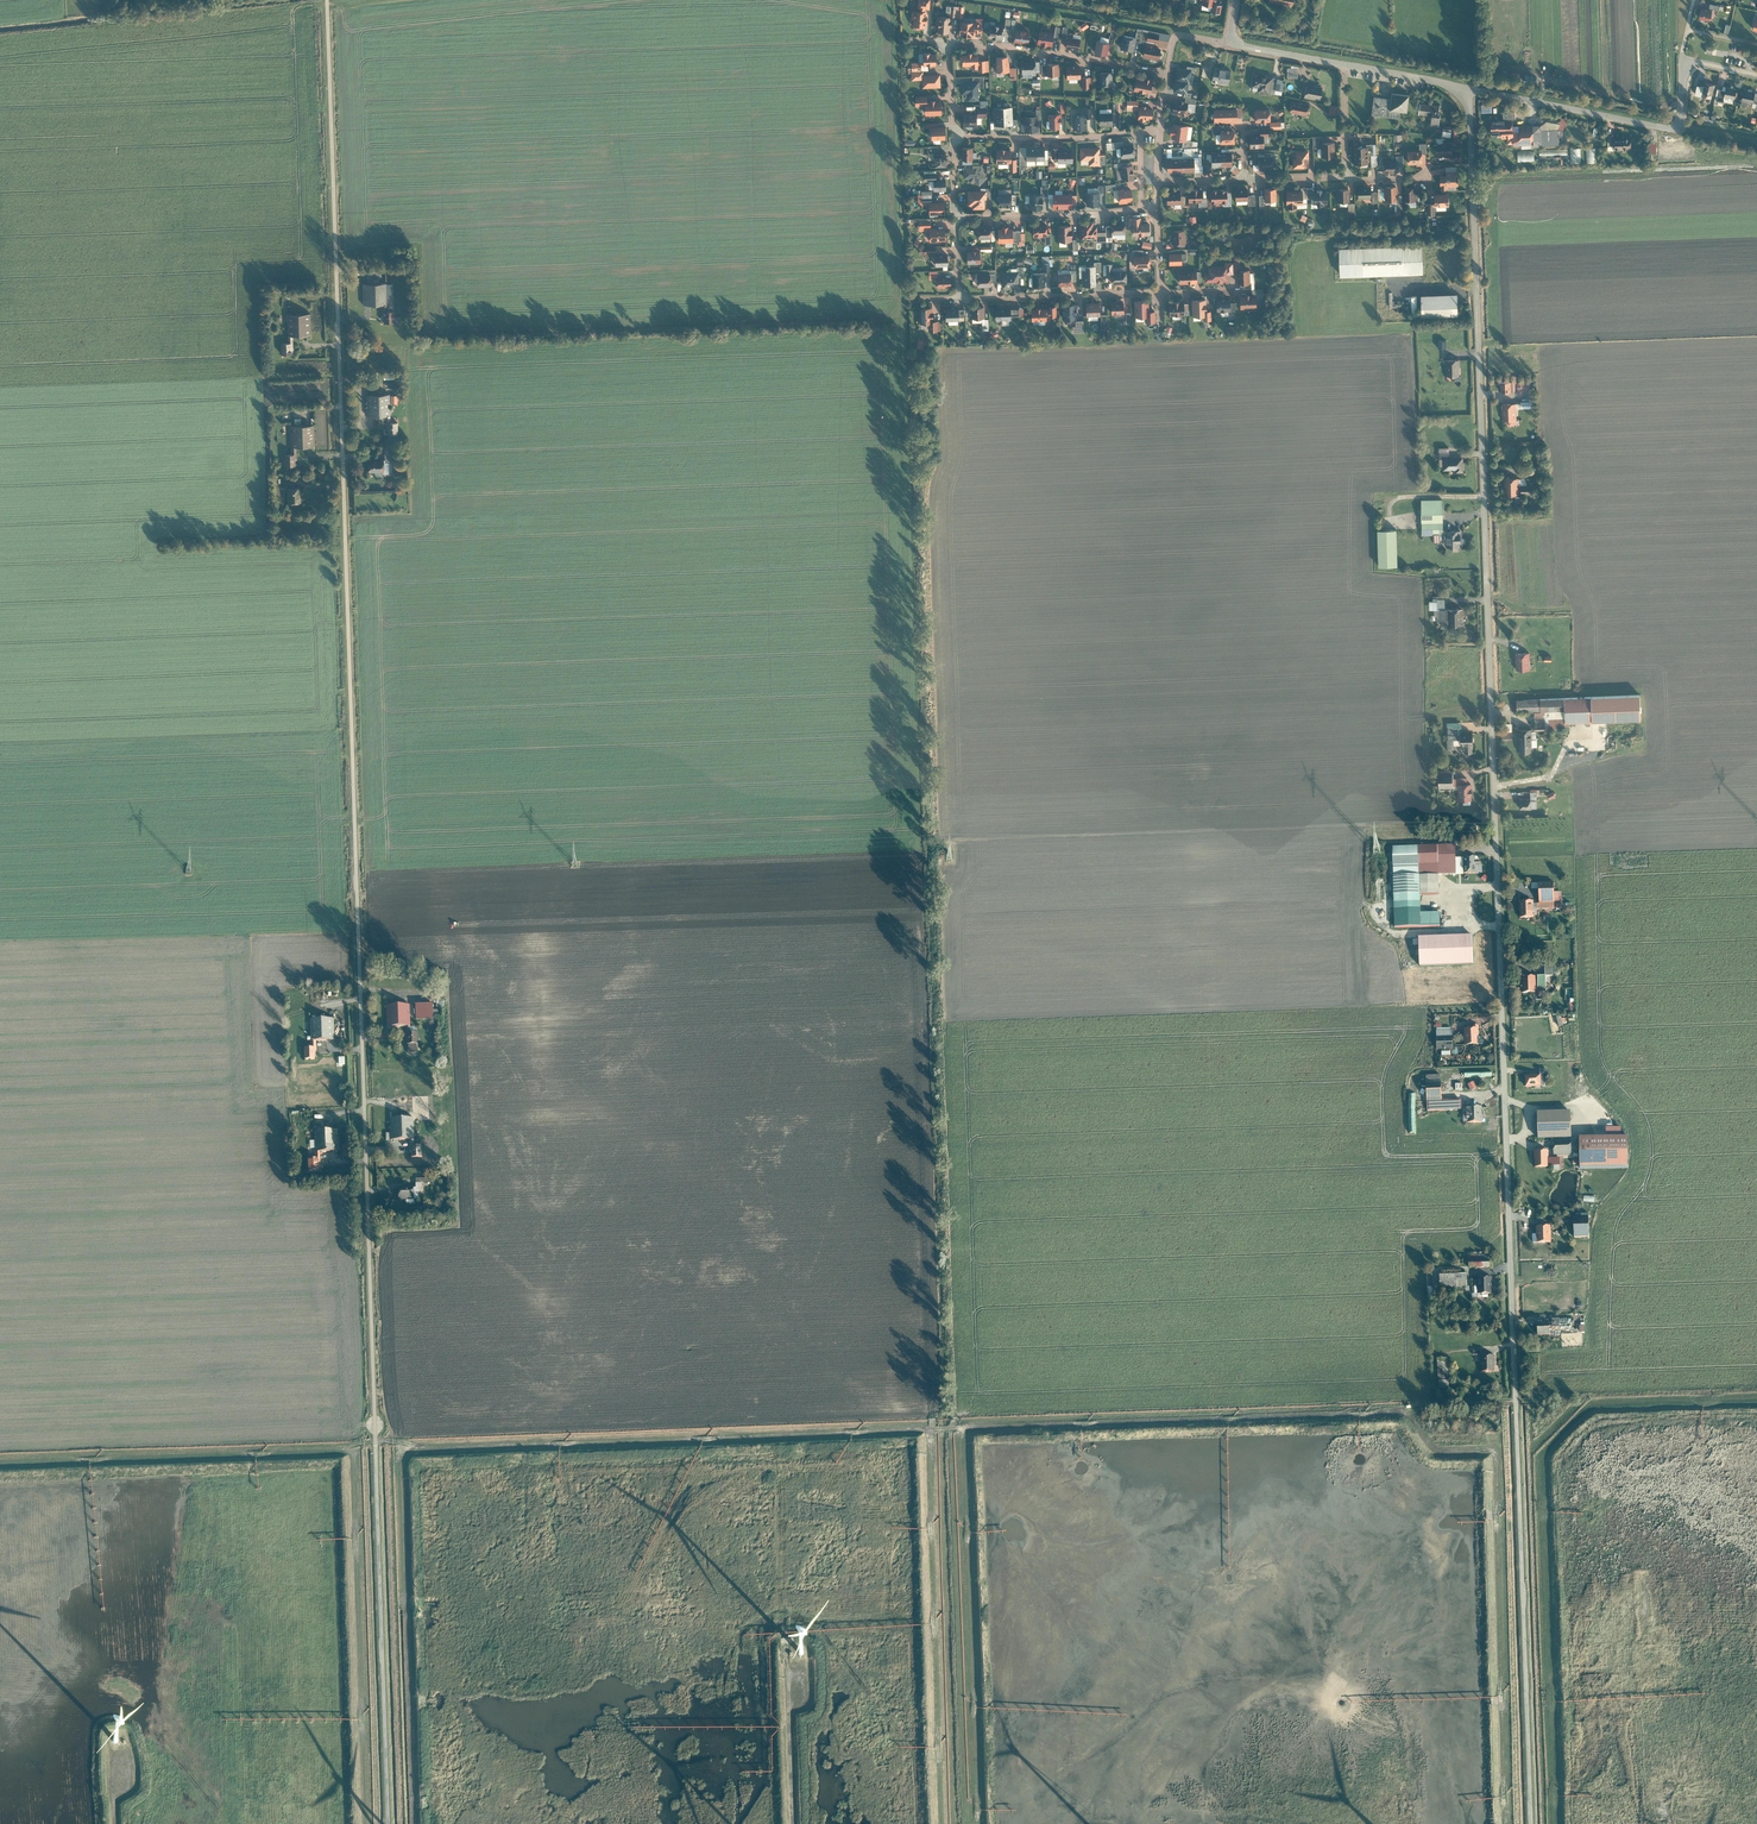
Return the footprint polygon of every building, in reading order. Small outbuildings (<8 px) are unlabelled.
[(913,25),(924,25),(924,10),(929,10),(929,0),(919,0),(919,8),(913,8),(913,25)] [(1222,6),(1213,4),(1213,7),(1212,12),(1220,14),(1222,6)] [(962,6),(948,5),(947,17),(951,17),(962,17),(962,6)] [(1701,9),(1700,17),(1711,19),(1712,11),(1701,9)] [(951,17),(947,17),(939,16),(938,32),(950,32),(951,17)] [(1006,18),(1005,28),(1013,29),(1014,18),(1006,18)] [(980,36),(981,19),(976,19),(975,22),(960,20),(959,35),(980,36)] [(1080,24),(1083,29),(1089,25),(1086,20),(1080,24)] [(1001,39),(1002,26),(990,25),(989,37),(1001,39)] [(1016,31),(1015,41),(1028,42),(1029,29),(1020,28),(1020,31),(1016,31)] [(1039,30),(1038,43),(1051,45),(1053,31),(1039,30)] [(1160,35),(1149,33),(1147,41),(1158,43),(1160,35)] [(1137,38),(1124,35),(1121,49),(1134,51),(1137,38)] [(1081,40),(1068,38),(1066,48),(1079,50),(1081,40)] [(1110,43),(1100,41),(1098,53),(1108,55),(1110,43)] [(1155,44),(1148,42),(1144,57),(1160,60),(1162,49),(1154,47),(1155,44)] [(923,62),(935,62),(935,54),(931,54),(931,51),(923,52),(923,62)] [(977,54),(961,54),(961,65),(979,65),(979,70),(988,70),(987,59),(977,59),(977,54)] [(1008,56),(996,57),(997,71),(1010,70),(1010,78),(1016,78),(1015,66),(1009,67),(1008,56)] [(1022,61),(1022,72),(1036,72),(1035,60),(1022,61)] [(920,61),(911,62),(912,70),(920,69),(920,61)] [(1059,75),(1059,63),(1041,63),(1042,76),(1059,75)] [(1067,67),(1068,78),(1080,78),(1080,66),(1067,67)] [(1192,69),(1178,67),(1176,80),(1189,81),(1190,82),(1192,69)] [(1231,71),(1215,68),(1213,81),(1228,84),(1231,71)] [(923,70),(911,71),(912,79),(923,78),(923,87),(941,86),(940,74),(923,75),(923,70)] [(1100,72),(1100,84),(1111,84),(1111,91),(1117,91),(1116,80),(1111,81),(1111,72),(1100,72)] [(1274,77),(1254,73),(1252,87),(1259,88),(1258,91),(1271,94),(1274,77)] [(972,82),(961,82),(962,92),(968,92),(969,98),(978,98),(978,86),(983,86),(983,76),(972,77),(972,82)] [(1090,76),(1082,77),(1082,87),(1091,87),(1090,76)] [(1151,79),(1136,77),(1134,91),(1149,93),(1149,95),(1155,96),(1156,85),(1150,84),(1151,79)] [(1284,78),(1277,78),(1276,88),(1283,89),(1284,78)] [(1711,98),(1714,84),(1705,82),(1705,85),(1699,84),(1700,79),(1695,78),(1694,86),(1696,86),(1695,95),(1711,98)] [(1187,93),(1189,81),(1176,80),(1175,79),(1174,91),(1187,93)] [(1323,87),(1307,84),(1304,97),(1320,100),(1323,87)] [(1736,88),(1724,86),(1724,91),(1719,90),(1717,102),(1724,103),(1725,96),(1735,98),(1736,88)] [(1741,104),(1756,108),(1756,103),(1756,93),(1744,90),(1741,104)] [(1406,111),(1408,94),(1390,91),(1390,97),(1373,95),(1371,114),(1399,117),(1400,110),(1406,111)] [(926,96),(916,96),(916,105),(926,105),(926,114),(941,113),(940,101),(927,101),(926,96)] [(1137,109),(1138,100),(1127,100),(1127,109),(1137,109)] [(1188,104),(1174,102),(1172,114),(1187,116),(1188,104)] [(1304,104),(1292,102),(1290,112),(1308,115),(1311,104),(1304,102),(1304,104)] [(1440,104),(1420,102),(1419,113),(1431,114),(1430,124),(1437,125),(1440,104)] [(1482,112),(1493,112),(1493,103),(1482,103),(1482,112)] [(1504,105),(1503,119),(1513,118),(1514,118),(1514,107),(1504,105)] [(964,113),(964,123),(976,123),(976,116),(987,115),(987,107),(977,108),(978,112),(964,113)] [(1074,114),(1075,128),(1086,128),(1086,116),(1091,116),(1091,107),(1084,107),(1085,114),(1074,114)] [(1153,107),(1139,107),(1139,119),(1153,119),(1153,107)] [(1010,108),(995,108),(996,123),(1011,122),(1011,129),(1017,129),(1016,118),(1011,118),(1010,108)] [(1025,113),(1025,130),(1038,130),(1037,119),(1041,119),(1041,108),(1036,108),(1036,113),(1025,113)] [(1100,110),(1100,124),(1112,123),(1112,109),(1100,110)] [(1237,109),(1214,110),(1214,123),(1237,123),(1237,109)] [(1270,110),(1256,110),(1256,121),(1270,121),(1270,110)] [(1049,113),(1049,127),(1059,127),(1058,113),(1049,113)] [(1492,121),(1493,133),(1503,133),(1503,137),(1513,137),(1513,120),(1492,121)] [(1564,122),(1513,125),(1514,147),(1560,145),(1560,137),(1564,134),(1564,122)] [(1186,140),(1188,126),(1173,123),(1171,138),(1183,139),(1186,140)] [(931,127),(931,138),(944,138),(944,127),(931,127)] [(1235,131),(1221,131),(1221,144),(1235,144),(1235,131)] [(1260,136),(1251,136),(1251,148),(1264,148),(1264,135),(1260,136)] [(1322,136),(1313,136),(1313,145),(1322,145),(1322,143),(1322,136)] [(1632,136),(1614,137),(1614,148),(1632,148),(1632,136)] [(1458,138),(1454,141),(1458,146),(1462,143),(1458,138)] [(1120,147),(1121,156),(1134,154),(1133,145),(1122,146),(1121,141),(1111,143),(1111,148),(1120,147)] [(1452,141),(1437,142),(1438,154),(1453,153),(1452,141)] [(1335,158),(1335,143),(1322,143),(1322,145),(1322,158),(1335,158)] [(1354,147),(1354,155),(1370,154),(1371,154),(1373,154),(1373,143),(1366,144),(1366,146),(1354,147)] [(972,147),(961,147),(962,163),(973,162),(972,147)] [(1027,156),(1027,159),(1035,159),(1035,147),(1027,147),(1027,156)] [(1035,147),(1035,159),(1036,159),(1044,159),(1044,147),(1035,147)] [(1572,162),(1582,162),(1581,147),(1571,147),(1572,162)] [(1587,147),(1587,161),(1597,161),(1597,147),(1587,147)] [(1057,163),(1072,163),(1072,148),(1053,149),(1053,157),(1057,157),(1057,163)] [(1099,148),(1081,148),(1081,159),(1089,159),(1089,163),(1104,163),(1104,153),(1099,153),(1099,148)] [(1194,151),(1194,156),(1198,156),(1198,148),(1186,148),(1187,151),(1194,151)] [(1010,149),(997,150),(997,163),(1010,163),(1010,170),(1017,170),(1017,158),(1010,158),(1010,149)] [(1422,149),(1408,150),(1408,163),(1422,163),(1422,149)] [(934,151),(934,165),(946,165),(946,151),(934,151)] [(1308,167),(1308,151),(1296,152),(1296,159),(1294,159),(1294,168),(1308,167)] [(1518,152),(1519,161),(1535,160),(1535,151),(1518,152)] [(1222,167),(1221,152),(1212,153),(1212,168),(1222,167)] [(1231,152),(1221,152),(1222,167),(1232,167),(1231,152)] [(1354,155),(1354,163),(1367,162),(1367,157),(1370,157),(1370,154),(1354,155)] [(1273,157),(1260,157),(1260,170),(1273,169),(1273,157)] [(1182,173),(1182,159),(1173,159),(1173,173),(1182,173)] [(1192,159),(1182,159),(1182,173),(1192,173),(1192,159)] [(1396,159),(1382,160),(1382,172),(1396,171),(1396,166),(1396,159)] [(1134,177),(1132,163),(1120,165),(1122,179),(1134,177)] [(1235,166),(1232,171),(1236,174),(1240,170),(1235,166)] [(964,167),(965,179),(972,178),(979,185),(987,177),(977,167),(964,167)] [(1446,173),(1441,173),(1441,188),(1448,188),(1448,185),(1456,185),(1456,170),(1446,170),(1446,173)] [(933,188),(946,188),(946,179),(933,179),(933,188)] [(1086,190),(1087,204),(1099,204),(1099,194),(1104,194),(1104,185),(1098,185),(1098,190),(1086,190)] [(1396,200),(1395,185),(1384,185),(1384,200),(1396,200)] [(1041,186),(1041,193),(1029,193),(1029,208),(1042,208),(1042,195),(1046,195),(1046,186),(1041,186)] [(1369,186),(1357,186),(1357,197),(1370,197),(1369,186)] [(1347,201),(1347,187),(1336,188),(1337,201),(1347,201)] [(1415,193),(1415,187),(1405,187),(1405,200),(1415,200),(1415,193)] [(1132,201),(1131,188),(1118,189),(1119,202),(1132,201)] [(1227,188),(1219,188),(1219,200),(1227,200),(1227,188)] [(1248,188),(1235,188),(1235,200),(1248,200),(1248,195),(1248,188)] [(1275,199),(1275,188),(1265,188),(1265,200),(1275,199)] [(931,201),(931,189),(918,190),(918,201),(931,201)] [(1201,189),(1188,189),(1188,201),(1201,201),(1201,189)] [(986,190),(968,190),(968,203),(972,208),(986,208),(986,190)] [(1301,190),(1285,190),(1285,203),(1287,203),(1287,207),(1296,206),(1296,203),(1302,203),(1301,190)] [(1325,190),(1312,191),(1312,204),(1326,204),(1325,190)] [(1180,191),(1167,191),(1167,204),(1180,203),(1180,196),(1180,191)] [(997,192),(998,204),(1016,204),(1015,192),(997,192)] [(1449,192),(1435,193),(1435,205),(1449,205),(1449,192)] [(1053,206),(1061,206),(1061,207),(1063,207),(1062,194),(1055,194),(1053,194),(1053,206)] [(1062,194),(1063,207),(1064,207),(1064,206),(1072,206),(1072,203),(1072,195),(1072,194),(1062,194)] [(929,202),(930,214),(945,213),(944,202),(929,202)] [(1133,218),(1134,235),(1150,234),(1149,222),(1141,222),(1141,217),(1133,218)] [(919,221),(920,229),(930,228),(930,221),(919,221)] [(1080,222),(1081,238),(1096,238),(1096,241),(1105,241),(1105,231),(1097,231),(1096,227),(1093,227),(1092,222),(1080,222)] [(1111,222),(1111,234),(1124,233),(1124,222),(1111,222)] [(1046,224),(1033,224),(1033,236),(1045,235),(1045,244),(1050,244),(1050,233),(1046,233),(1046,224)] [(1058,225),(1058,241),(1071,240),(1071,225),(1058,225)] [(990,226),(978,227),(978,240),(995,240),(995,229),(990,229),(990,226)] [(1012,228),(998,229),(999,243),(1005,242),(1005,246),(1013,245),(1013,242),(1018,242),(1018,245),(1025,245),(1024,232),(1020,232),(1020,231),(1012,231),(1012,228)] [(945,229),(930,230),(931,240),(945,239),(945,229)] [(1185,230),(1172,231),(1173,243),(1186,243),(1185,230)] [(1340,248),(1341,276),(1423,273),(1422,245),(1340,248)] [(935,257),(935,265),(948,265),(947,253),(936,253),(936,247),(920,247),(920,253),(925,253),(925,257),(935,257)] [(1134,255),(1134,268),(1150,268),(1150,255),(1143,255),(1143,250),(1132,250),(1132,255),(1134,255)] [(968,252),(968,263),(981,262),(980,251),(968,252)] [(1169,253),(1169,264),(1181,264),(1181,253),(1169,253)] [(1082,268),(1082,285),(1096,285),(1096,271),(1099,271),(1099,261),(1094,261),(1094,265),(1086,265),(1086,268),(1082,268)] [(1233,272),(1233,261),(1225,261),(1225,265),(1209,266),(1209,273),(1205,273),(1205,282),(1229,282),(1229,272),(1233,272)] [(1017,272),(1002,272),(1003,287),(1019,287),(1019,276),(1023,276),(1023,266),(1017,266),(1017,272)] [(1190,271),(1179,272),(1179,283),(1192,283),(1192,276),(1198,276),(1198,269),(1190,269),(1190,271)] [(977,275),(977,287),(990,286),(990,282),(996,281),(995,270),(989,270),(989,275),(977,275)] [(1058,275),(1059,286),(1072,286),(1071,281),(1077,281),(1076,270),(1070,270),(1070,274),(1058,275)] [(1126,270),(1111,271),(1111,284),(1126,283),(1126,270)] [(1249,270),(1238,270),(1239,283),(1240,283),(1241,288),(1251,288),(1249,270)] [(938,279),(938,289),(951,288),(950,276),(937,277),(937,271),(929,271),(930,279),(938,279)] [(1032,273),(1033,287),(1045,286),(1045,273),(1032,273)] [(385,283),(362,284),(362,306),(381,305),(381,323),(393,322),(393,311),(386,311),(385,283)] [(1252,295),(1240,296),(1240,308),(1255,307),(1255,295),(1263,295),(1263,289),(1252,290),(1252,295)] [(1458,314),(1457,293),(1421,294),(1422,316),(1458,314)] [(1206,299),(1192,299),(1192,316),(1204,316),(1204,320),(1211,319),(1211,310),(1207,311),(1206,299)] [(1230,299),(1217,299),(1217,312),(1229,311),(1229,318),(1235,317),(1235,302),(1230,302),(1230,299)] [(1148,300),(1134,301),(1135,316),(1148,316),(1148,322),(1156,321),(1155,311),(1149,311),(1148,300)] [(1123,301),(1111,302),(1112,314),(1124,314),(1123,301)] [(1184,302),(1170,302),(1170,316),(1184,315),(1184,310),(1187,310),(1187,303),(1184,303),(1184,302)] [(1099,303),(1086,303),(1087,316),(1100,316),(1099,303)] [(1076,304),(1063,304),(1063,319),(1076,318),(1076,304)] [(984,306),(972,307),(972,321),(982,321),(982,330),(988,329),(987,318),(985,318),(984,306)] [(1010,306),(995,307),(996,320),(1011,319),(1011,315),(1019,315),(1018,307),(1010,308),(1010,306)] [(1056,306),(1048,306),(1049,316),(1057,316),(1056,306)] [(931,308),(920,308),(920,323),(929,323),(929,331),(940,331),(940,320),(932,320),(931,308)] [(958,308),(946,309),(946,320),(964,320),(963,309),(958,309),(958,308)] [(1046,308),(1032,308),(1032,321),(1047,320),(1046,308)] [(280,341),(280,354),(292,353),(291,335),(310,334),(309,313),(285,314),(286,341),(280,341)] [(1084,320),(1075,320),(1076,326),(1073,326),(1073,332),(1084,332),(1084,320)] [(1059,330),(1053,326),(1051,331),(1057,335),(1059,330)] [(925,341),(918,339),(917,346),(923,347),(925,341)] [(1459,359),(1445,360),(1446,376),(1459,375),(1459,359)] [(1501,383),(1501,392),(1528,391),(1528,382),(1501,383)] [(388,394),(366,395),(366,415),(375,415),(375,419),(385,419),(385,433),(397,433),(397,421),(389,421),(388,394)] [(1518,402),(1503,403),(1504,420),(1507,420),(1507,424),(1517,424),(1516,408),(1519,408),(1518,402)] [(284,454),(284,466),(296,466),(296,447),(315,447),(314,424),(300,424),(300,419),(295,419),(295,426),(289,426),(290,454),(284,454)] [(384,458),(366,459),(367,473),(383,472),(383,476),(388,475),(387,459),(395,459),(395,445),(384,446),(384,458)] [(1449,448),(1438,448),(1439,468),(1443,468),(1443,470),(1455,469),(1455,472),(1464,472),(1464,456),(1449,457),(1449,448)] [(1527,478),(1505,479),(1505,495),(1534,494),(1534,485),(1527,485),(1527,478)] [(285,488),(286,503),(299,502),(298,488),(285,488)] [(1443,499),(1421,499),(1422,534),(1444,534),(1443,499)] [(1378,530),(1380,567),(1398,566),(1397,529),(1378,530)] [(1459,531),(1446,531),(1446,546),(1450,546),(1451,550),(1460,550),(1459,531)] [(1463,625),(1462,609),(1445,610),(1445,596),(1438,596),(1439,626),(1463,625)] [(1517,653),(1518,669),(1530,669),(1529,652),(1517,653)] [(1641,695),(1517,699),(1517,712),(1530,712),(1530,717),(1535,717),(1535,730),(1547,730),(1547,728),(1566,727),(1565,721),(1641,719),(1641,695)] [(1468,752),(1473,751),(1473,733),(1461,734),(1461,723),(1448,723),(1448,745),(1463,744),(1463,750),(1468,749),(1468,752)] [(1519,730),(1520,753),(1533,752),(1532,729),(1519,730)] [(1439,773),(1439,788),(1453,787),(1453,772),(1439,773)] [(1459,784),(1459,799),(1471,799),(1471,784),(1459,784)] [(1520,799),(1520,808),(1531,808),(1531,800),(1537,799),(1536,792),(1531,792),(1531,798),(1520,799)] [(1466,825),(1467,836),(1471,836),(1476,835),(1476,825),(1466,825)] [(1393,847),(1395,929),(1440,928),(1440,914),(1421,914),(1421,896),(1439,895),(1439,877),(1464,876),(1463,859),(1456,859),(1455,846),(1393,847)] [(1479,858),(1465,859),(1465,875),(1479,874),(1479,858)] [(1537,905),(1537,910),(1554,910),(1554,901),(1561,900),(1561,893),(1554,893),(1554,883),(1531,884),(1531,890),(1538,890),(1538,905),(1537,905)] [(1533,902),(1519,902),(1520,919),(1534,918),(1533,902)] [(1420,966),(1474,964),(1473,935),(1419,937),(1420,966)] [(1545,977),(1538,977),(1538,989),(1546,988),(1546,977),(1555,977),(1554,965),(1545,965),(1545,977)] [(1536,977),(1522,978),(1523,994),(1536,994),(1536,977)] [(435,1004),(416,1005),(417,1020),(435,1019),(434,1017),(440,1017),(440,1010),(435,1010),(435,1004)] [(406,1026),(412,1026),(411,1005),(386,1006),(387,1028),(406,1026)] [(1559,1025),(1567,1024),(1566,1015),(1557,1016),(1559,1025)] [(334,1018),(310,1019),(311,1040),(316,1040),(335,1040),(334,1018)] [(412,1026),(406,1026),(406,1038),(409,1038),(409,1053),(419,1053),(419,1034),(412,1034),(412,1026)] [(1464,1029),(1464,1045),(1478,1045),(1478,1026),(1473,1027),(1473,1029),(1464,1029)] [(1452,1029),(1436,1029),(1437,1051),(1441,1051),(1441,1056),(1450,1056),(1450,1051),(1453,1051),(1452,1029)] [(317,1053),(316,1040),(311,1040),(311,1048),(303,1048),(304,1060),(315,1059),(314,1053),(317,1053)] [(1539,1076),(1525,1076),(1525,1088),(1541,1088),(1541,1076),(1547,1075),(1547,1071),(1539,1071),(1539,1076)] [(1428,1111),(1462,1110),(1461,1100),(1442,1101),(1441,1076),(1426,1076),(1428,1111)] [(1473,1082),(1468,1085),(1471,1091),(1476,1089),(1473,1082)] [(1481,1107),(1464,1107),(1464,1123),(1481,1122),(1481,1107)] [(1553,1136),(1571,1136),(1570,1113),(1538,1114),(1539,1137),(1553,1136)] [(391,1140),(409,1139),(415,1139),(414,1118),(391,1118),(391,1140)] [(1606,1137),(1580,1138),(1580,1170),(1629,1170),(1629,1137),(1622,1137),(1622,1128),(1606,1128),(1606,1137)] [(338,1130),(315,1131),(315,1152),(320,1152),(339,1151),(338,1130)] [(1553,1136),(1554,1157),(1571,1156),(1571,1136),(1553,1136)] [(415,1146),(415,1139),(409,1139),(409,1151),(411,1151),(411,1158),(423,1157),(422,1146),(415,1146)] [(1535,1151),(1535,1168),(1548,1168),(1548,1166),(1548,1159),(1548,1151),(1535,1151)] [(320,1152),(315,1152),(315,1159),(308,1159),(308,1170),(319,1170),(319,1164),(320,1164),(320,1152)] [(416,1187),(400,1188),(401,1201),(416,1201),(416,1187)] [(1574,1218),(1575,1237),(1588,1237),(1587,1217),(1574,1218)] [(1537,1228),(1537,1243),(1550,1243),(1550,1227),(1537,1228)] [(1553,1235),(1555,1238),(1561,1234),(1558,1230),(1553,1235)] [(1469,1256),(1469,1268),(1489,1268),(1488,1256),(1469,1256)] [(1468,1275),(1440,1275),(1440,1288),(1468,1288),(1468,1275)] [(1491,1294),(1490,1278),(1478,1279),(1478,1295),(1491,1294)] [(1576,1318),(1568,1318),(1568,1326),(1576,1325),(1576,1318)] [(1550,1324),(1536,1325),(1537,1337),(1550,1336),(1550,1324)] [(1481,1372),(1494,1372),(1494,1357),(1481,1357),(1481,1372)] [(1448,1359),(1438,1359),(1439,1389),(1449,1388),(1448,1359)]
